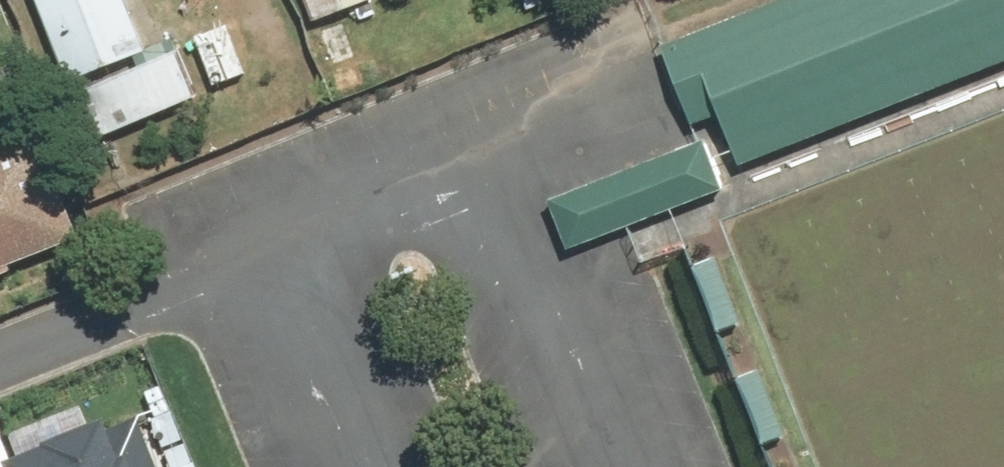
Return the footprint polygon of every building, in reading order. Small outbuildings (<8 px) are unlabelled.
[(73,79),(155,48),(136,0),(43,0),(73,79)] [(321,18),(371,0),(314,0),(321,18)] [(669,39),(700,119),(714,113),(732,160),(1003,55),(1003,0),(770,0),(669,39)] [(185,48),(86,91),(106,136),(204,92),(185,48)] [(0,145),(0,306),(31,294),(19,263),(92,235),(50,126),(0,145)] [(550,187),(569,241),(728,183),(708,130),(550,187)] [(721,248),(700,255),(724,321),(745,314),(721,248)] [(764,360),(743,368),(767,434),(788,426),(764,360)] [(6,466),(142,466),(120,417),(6,466)]
